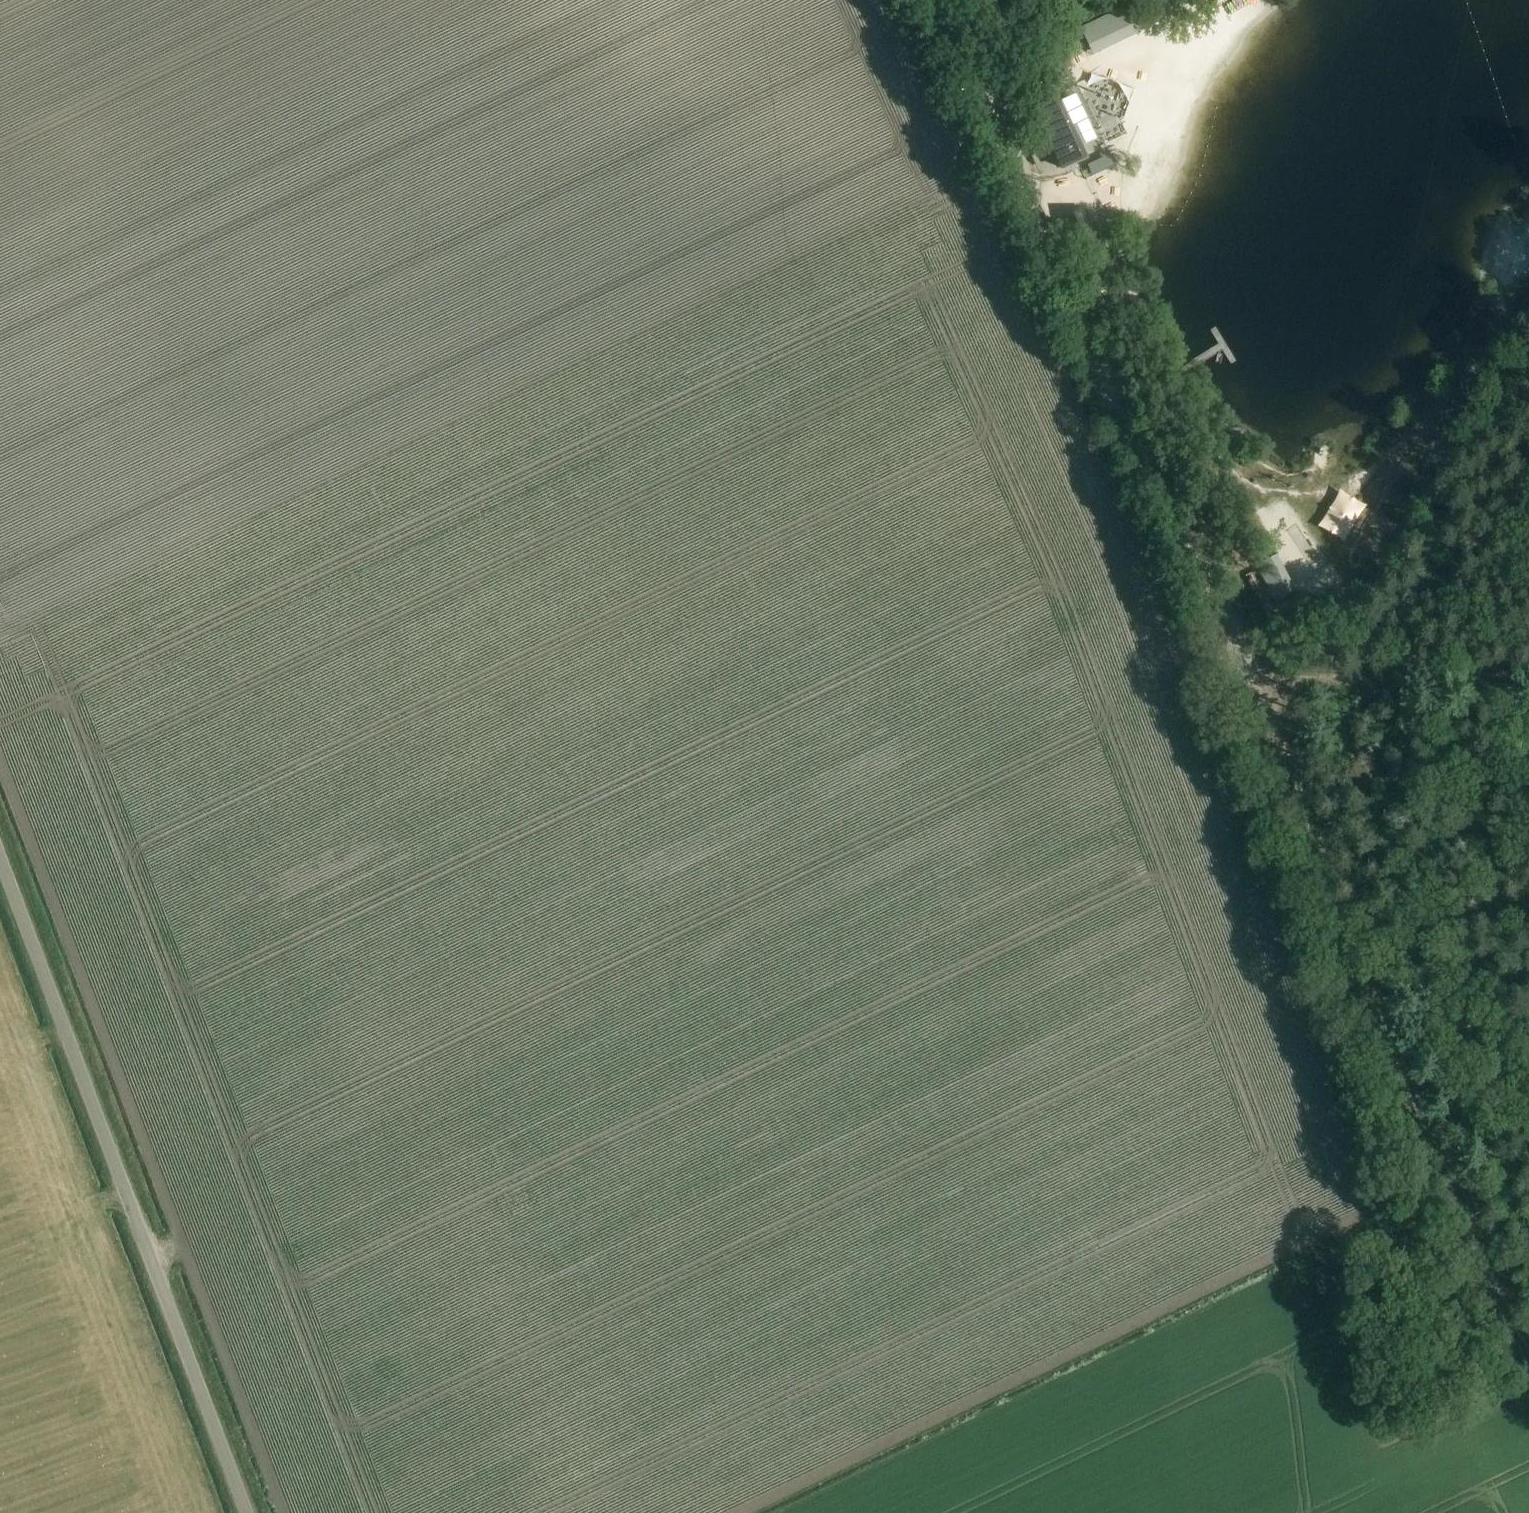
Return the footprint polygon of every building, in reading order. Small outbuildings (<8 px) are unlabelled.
[(1123,8),(1080,28),(1089,46),(1131,26),(1123,8)] [(1060,171),(1082,160),(1053,97),(1030,108),(1060,171)] [(1081,199),(1059,209),(1078,249),(1100,239),(1081,199)]
